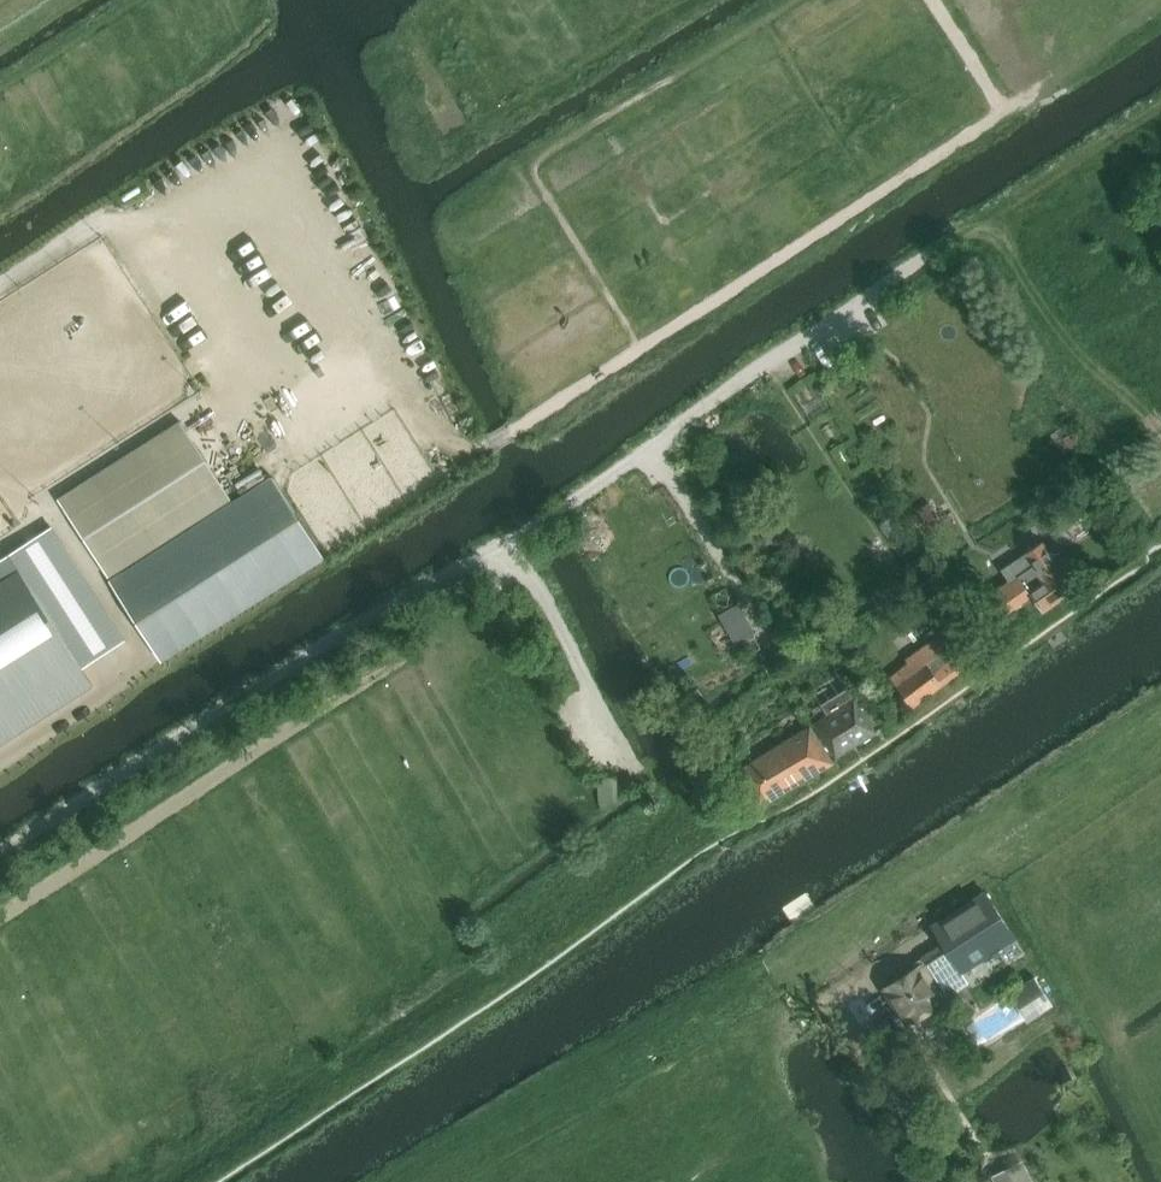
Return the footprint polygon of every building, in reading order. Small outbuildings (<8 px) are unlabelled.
[(181,420),(59,497),(108,574),(230,497),(181,420)] [(1069,424),(1055,432),(1065,451),(1079,443),(1069,424)] [(273,475),(111,579),(161,658),(324,555),(273,475)] [(943,524),(929,502),(916,510),(930,532),(943,524)] [(1010,581),(981,601),(996,622),(1032,597),(1043,613),(1075,590),(1069,582),(1061,569),(1060,570),(1041,542),(1027,552),(1027,551),(1002,569),(1010,581)] [(57,547),(20,570),(81,664),(117,641),(57,547)] [(88,676),(81,664),(20,570),(0,583),(0,732),(88,676)] [(719,614),(735,644),(755,632),(738,603),(719,614)] [(970,664),(946,631),(918,652),(921,656),(892,677),(912,706),(970,664)] [(853,699),(847,689),(821,705),(827,715),(814,723),(836,758),(875,734),(853,699)] [(810,726),(737,772),(760,809),(833,763),(810,726)] [(612,753),(599,754),(602,805),(605,808),(615,800),(612,753)] [(922,964),(885,988),(897,1005),(908,1022),(941,1001),(969,983),(961,971),(1014,937),(985,892),(933,925),(948,949),(923,965),(922,964)] [(1054,1002),(1036,972),(1010,989),(1011,992),(1027,1018),(1028,1019),(1054,1002)] [(1027,1018),(1011,992),(968,1026),(980,1044),(1027,1018)] [(980,1156),(973,1159),(979,1176),(987,1172),(980,1156)] [(992,1174),(996,1181),(1034,1181),(1022,1159),(992,1174)]
